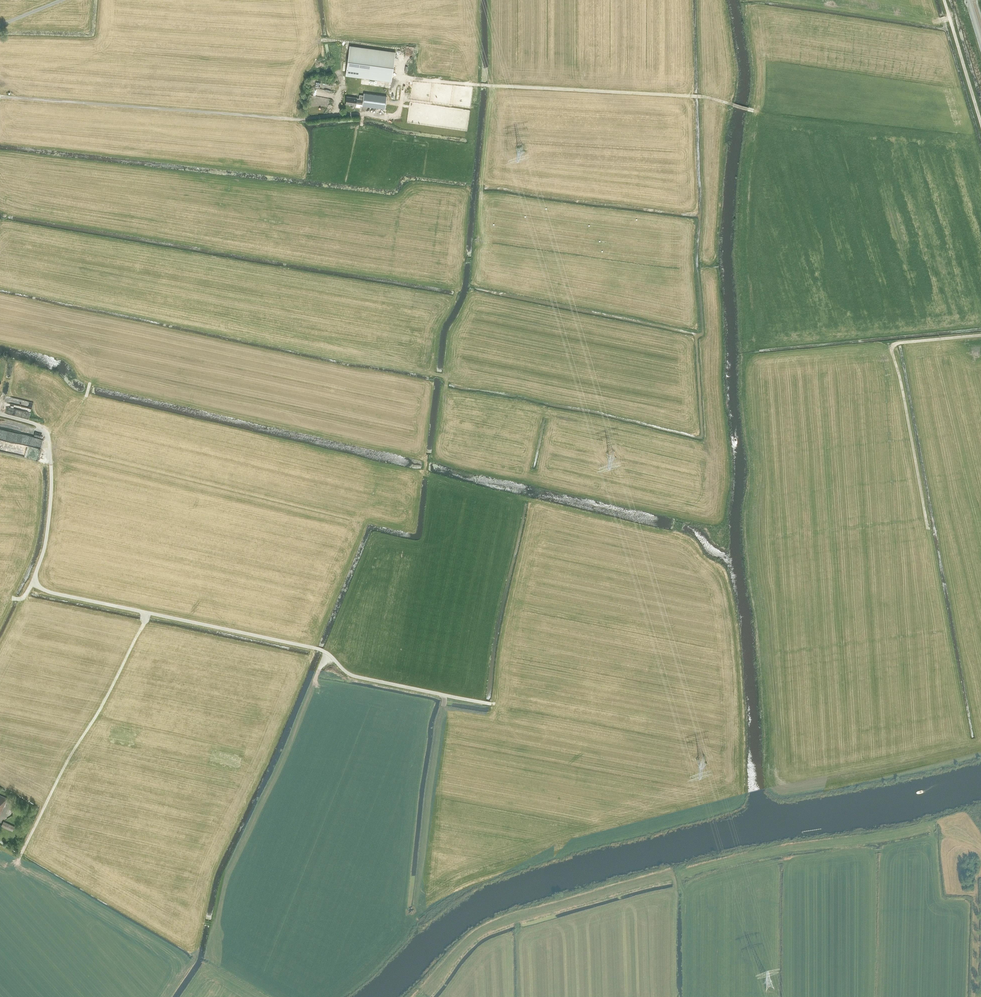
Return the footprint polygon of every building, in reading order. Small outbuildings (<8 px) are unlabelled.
[(392,81),(396,51),(350,45),(346,75),(365,78),(382,80),(392,81)] [(380,93),(382,80),(365,78),(364,85),(361,85),(359,97),(357,97),(357,98),(346,97),(346,102),(360,104),(360,106),(379,109),(381,94),(380,93)] [(7,406),(6,412),(30,418),(32,411),(34,402),(7,395),(5,405),(7,406)] [(44,439),(13,431),(13,422),(0,419),(0,426),(2,427),(2,431),(6,431),(10,432),(8,438),(15,440),(9,440),(0,438),(0,449),(19,454),(20,450),(23,450),(25,451),(28,450),(28,452),(28,455),(20,455),(39,460),(44,440),(44,439)] [(13,831),(15,827),(3,822),(1,826),(13,831)]
